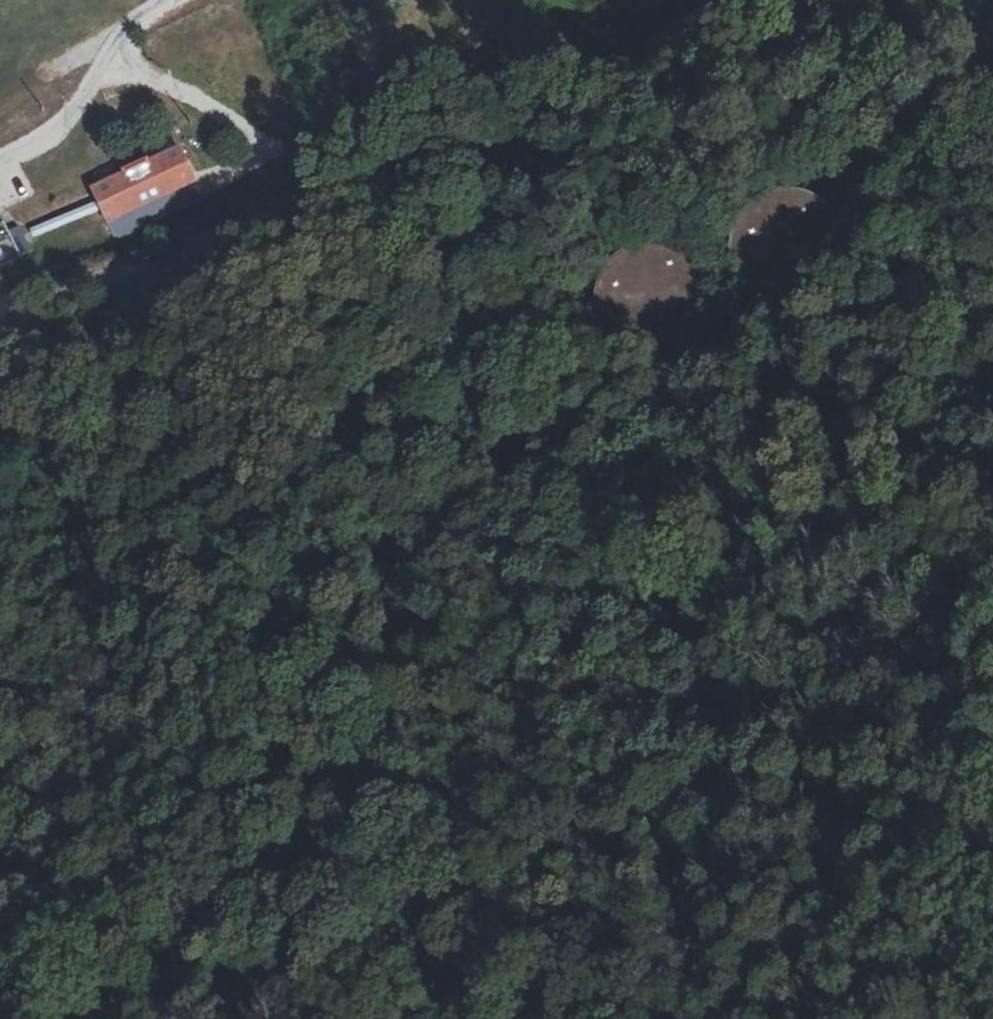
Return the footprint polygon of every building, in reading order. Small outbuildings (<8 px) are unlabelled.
[(110,219),(194,180),(179,147),(94,188),(100,199),(105,208),(110,219)] [(729,243),(731,256),(732,260),(735,267),(739,273),(744,279),(746,283),(753,288),(761,293),(769,296),(778,298),(787,299),(796,298),(805,296),(813,292),(821,288),(827,282),(833,275),(838,267),(841,259),(843,250),(844,241),(843,232),(841,224),(839,219),(837,215),(835,212),(830,205),(820,196),(816,193),(804,187),(795,185),(786,184),(782,185),(773,187),(764,189),(756,193),(752,196),(746,202),(743,205),(738,212),(735,216),(732,225),(730,233),(729,243)] [(105,208),(100,199),(31,232),(36,241),(105,208)] [(19,227),(8,232),(19,253),(30,248),(19,227)] [(0,233),(0,273),(23,261),(19,253),(8,232),(7,230),(0,233)] [(688,253),(682,249),(681,249),(672,246),(663,244),(654,243),(645,244),(636,246),(628,250),(621,255),(614,261),(608,268),(603,275),(600,284),(598,293),(597,302),(598,311),(600,320),(604,328),(609,336),(615,343),(622,348),(630,353),(638,356),(647,358),(652,359),(656,359),(665,358),(670,357),(678,354),(686,350),(694,344),(697,342),(703,334),(707,327),(710,318),(713,308),(713,300),(713,295),(712,290),(709,280),(706,275),(701,266),(695,259),(688,253)] [(719,260),(707,264),(701,266),(706,275),(709,280),(712,290),(744,279),(739,273),(735,267),(732,260),(731,256),(719,260)]
